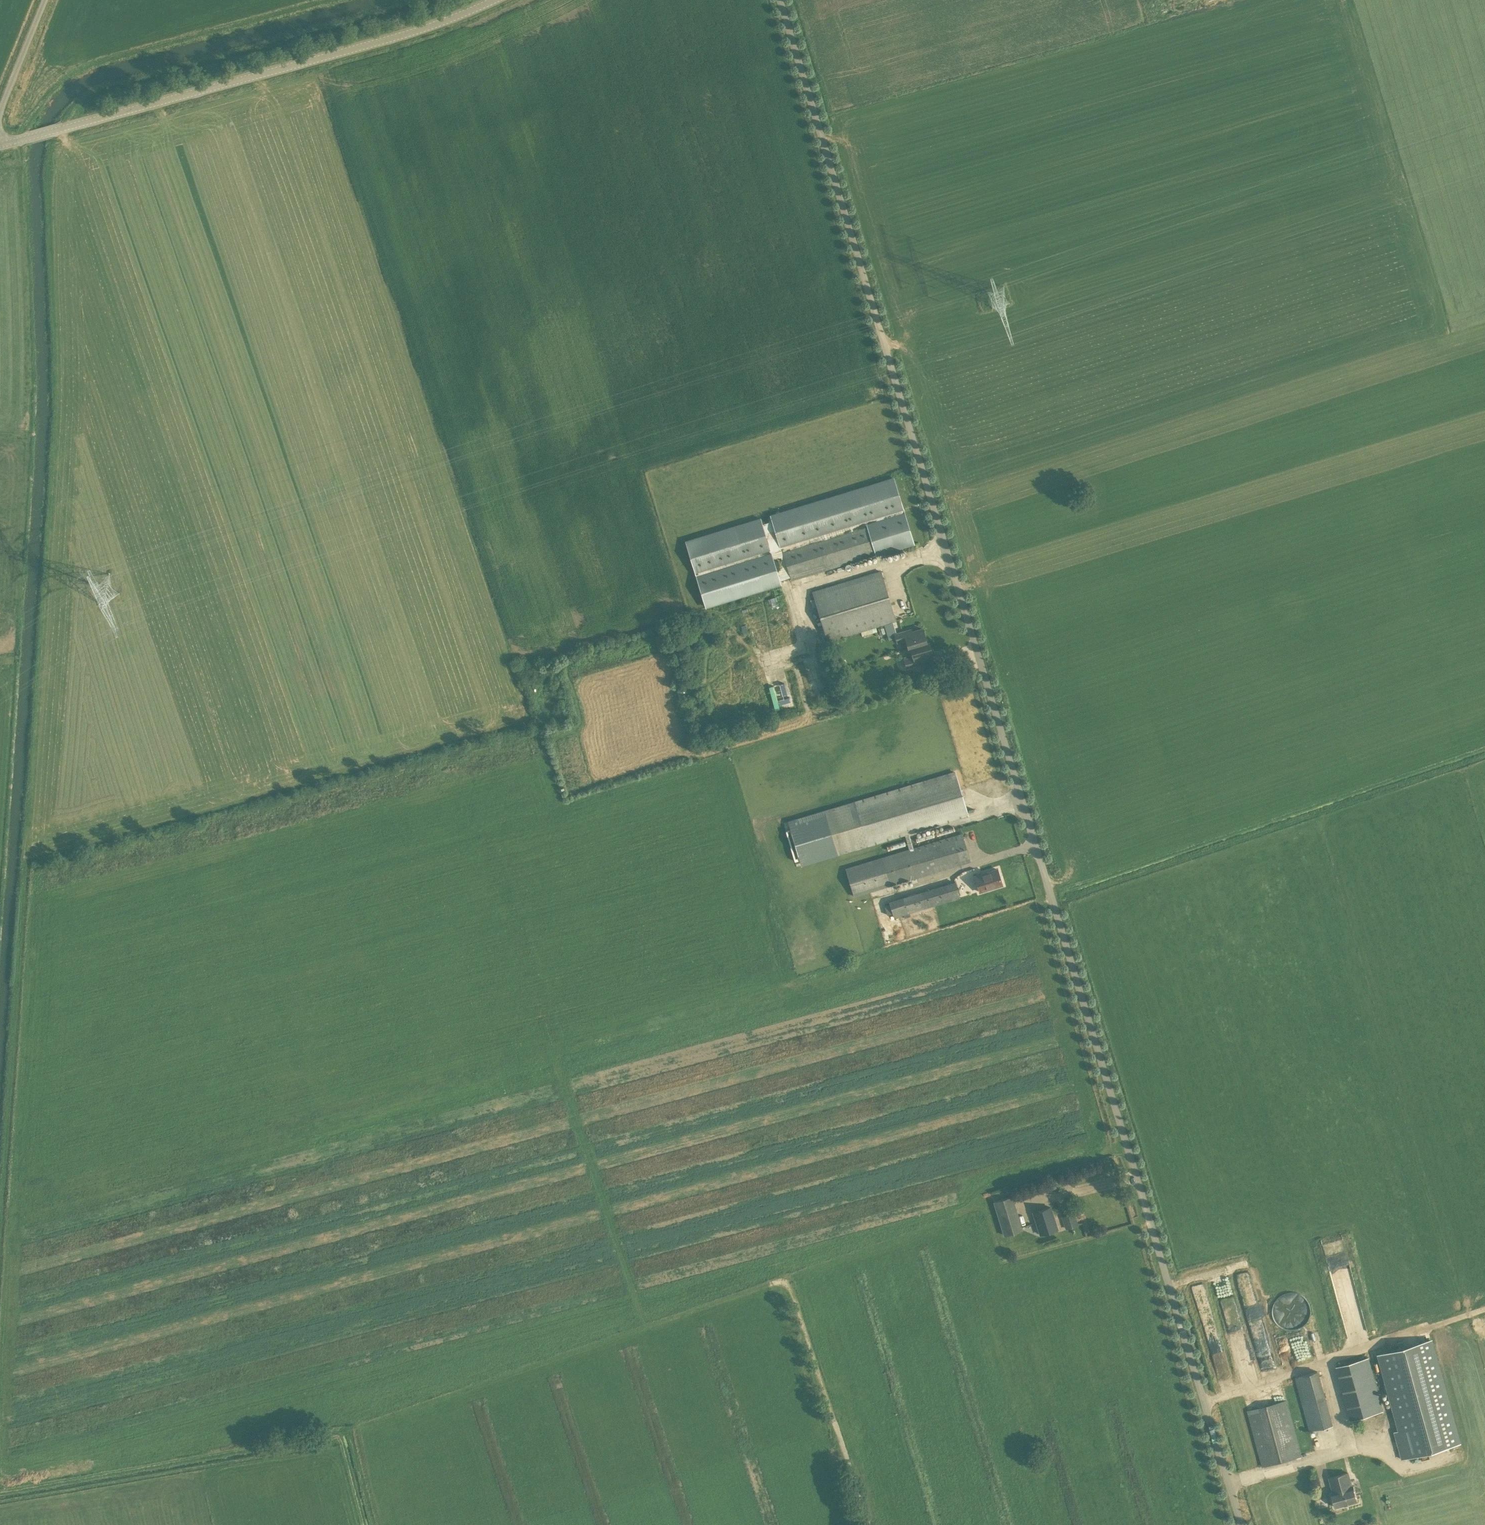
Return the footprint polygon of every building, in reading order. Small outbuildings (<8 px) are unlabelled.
[(759,516),(686,538),(706,605),(780,583),(779,580),(790,576),(791,578),(875,553),(875,554),(913,543),(892,476),(771,513),(773,519),(761,522),(759,516)] [(827,642),(884,624),(891,622),(896,621),(881,570),(812,592),(827,642)] [(904,631),(895,634),(897,642),(906,639),(909,648),(911,648),(913,655),(911,655),(911,654),(904,656),(904,659),(906,667),(916,664),(915,661),(933,656),(929,643),(926,644),(922,628),(905,633),(904,631)] [(910,680),(903,682),(905,688),(912,686),(910,680)] [(967,816),(954,772),(823,811),(789,821),(801,864),(967,816)] [(845,869),(854,896),(971,862),(962,833),(881,858),(845,869)] [(1002,885),(997,870),(974,877),(979,892),(1002,885)] [(887,914),(892,913),(893,917),(960,898),(955,881),(889,901),(889,903),(884,905),(887,914)] [(1004,1236),(1023,1230),(1012,1196),(993,1202),(1004,1236)] [(1050,1208),(1033,1213),(1040,1235),(1057,1229),(1050,1208)] [(1062,1216),(1066,1229),(1078,1226),(1073,1212),(1062,1216)] [(1310,1313),(1310,1309),(1310,1304),(1308,1300),(1306,1297),(1303,1293),(1300,1291),(1296,1289),(1292,1289),(1288,1288),(1285,1289),(1281,1290),(1277,1293),(1274,1296),(1272,1299),(1271,1302),(1270,1306),(1269,1309),(1270,1313),(1272,1318),(1274,1321),(1276,1323),(1278,1325),(1281,1327),(1286,1328),(1290,1329),(1294,1329),(1298,1327),(1302,1325),(1305,1322),(1307,1320),(1309,1316),(1310,1313)] [(1440,1449),(1411,1345),(1377,1354),(1398,1430),(1394,1431),(1401,1459),(1440,1449)] [(1383,1411),(1368,1357),(1337,1365),(1351,1419),(1383,1411)] [(1295,1378),(1309,1431),(1333,1425),(1318,1371),(1295,1378)] [(1302,1456),(1296,1435),(1287,1400),(1246,1411),(1261,1467),(1302,1456)] [(1329,1478),(1333,1491),(1331,1492),(1336,1506),(1357,1500),(1353,1485),(1351,1486),(1347,1473),(1329,1478)]
